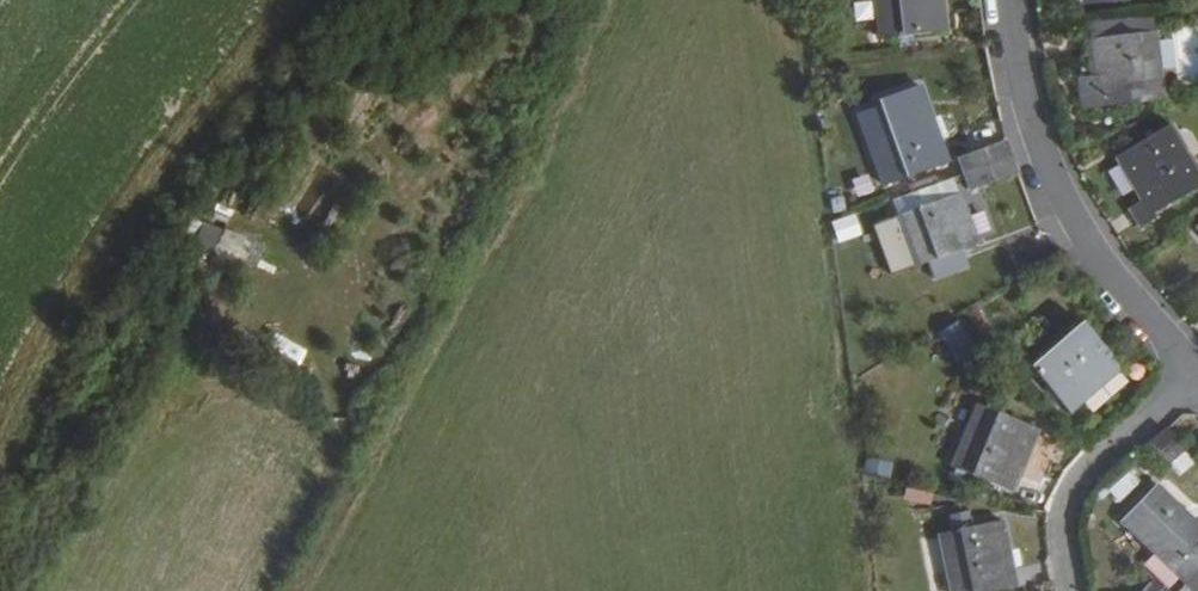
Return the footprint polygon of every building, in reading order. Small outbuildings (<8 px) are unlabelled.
[(880,40),(942,33),(938,0),(875,0),(880,40)] [(1093,40),(1100,108),(1164,99),(1156,32),(1093,40)] [(944,164),(915,86),(883,98),(885,104),(874,108),(856,114),(884,186),(944,164)] [(885,104),(883,98),(872,102),(874,108),(885,104)] [(1142,229),(1158,219),(1154,214),(1197,187),(1197,171),(1170,126),(1115,159),(1141,202),(1129,210),(1142,229)] [(964,176),(1008,160),(1002,143),(957,159),(964,176)] [(970,191),(1014,175),(1008,160),(964,176),(970,191)] [(956,196),(896,219),(915,268),(976,245),(956,196)] [(1068,308),(1019,354),(1063,401),(1113,354),(1068,308)] [(959,322),(937,343),(969,378),(991,358),(959,322)] [(973,395),(944,458),(1003,484),(1031,422),(973,395)] [(1164,432),(1150,446),(1163,459),(1178,446),(1164,432)] [(866,453),(862,468),(886,475),(890,460),(866,453)] [(902,483),(899,496),(928,503),(931,490),(902,483)] [(1157,485),(1122,521),(1187,584),(1197,573),(1197,524),(1157,485)] [(937,590),(985,590),(1002,588),(989,521),(927,533),(937,590)] [(1187,584),(1195,590),(1197,590),(1197,573),(1187,584)]
